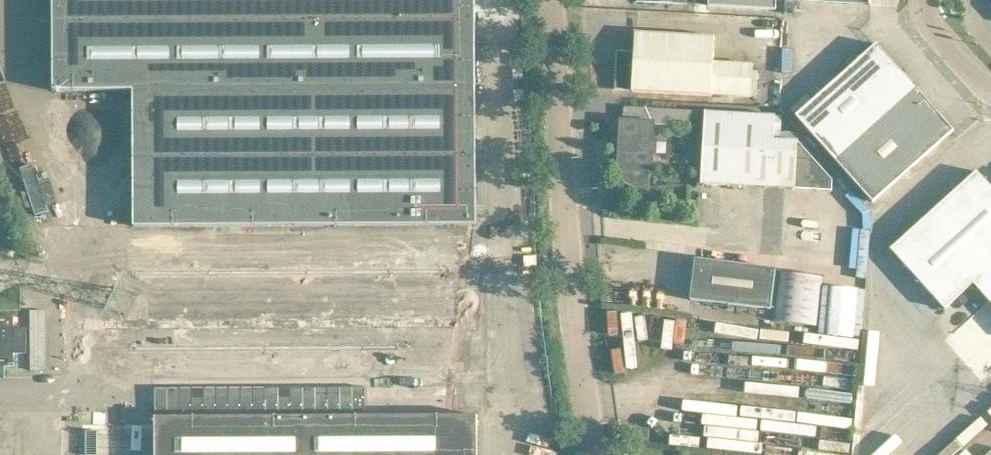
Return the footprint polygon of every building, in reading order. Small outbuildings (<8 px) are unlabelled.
[(53,91),(134,90),(134,93),(154,93),(155,223),(134,223),(134,226),(477,224),(476,94),(475,94),(475,88),(476,88),(476,0),(53,0),(53,91)] [(776,9),(777,0),(709,0),(708,5),(776,9)] [(632,91),(652,92),(712,96),(712,95),(751,97),(753,65),(714,62),(715,36),(636,32),(634,53),(626,52),(625,57),(622,60),(617,60),(615,89),(632,90),(632,91)] [(796,115),(835,159),(915,87),(902,71),(891,63),(885,57),(878,45),(877,43),(862,57),(796,115)] [(915,87),(835,159),(873,202),(954,130),(915,87)] [(621,181),(639,190),(648,195),(649,171),(651,171),(652,154),(655,154),(656,141),(652,141),(653,125),(705,127),(702,183),(795,189),(831,190),(832,180),(798,142),(798,140),(774,139),(775,115),(648,108),(647,123),(622,121),(620,169),(622,170),(622,171),(621,171),(621,181)] [(25,165),(12,170),(30,215),(43,210),(25,165)] [(945,309),(974,283),(990,302),(990,186),(977,171),(891,249),(945,309)] [(690,300),(771,310),(777,268),(695,258),(690,300)] [(773,321),(817,325),(821,277),(777,274),(773,321)] [(217,315),(217,297),(151,298),(151,319),(122,320),(122,345),(244,345),(243,315),(217,315)] [(44,309),(31,310),(33,341),(45,340),(44,309)] [(15,366),(14,353),(27,353),(27,328),(14,328),(14,316),(0,316),(0,366),(15,366)] [(156,454),(478,454),(478,415),(156,417),(156,454)]
